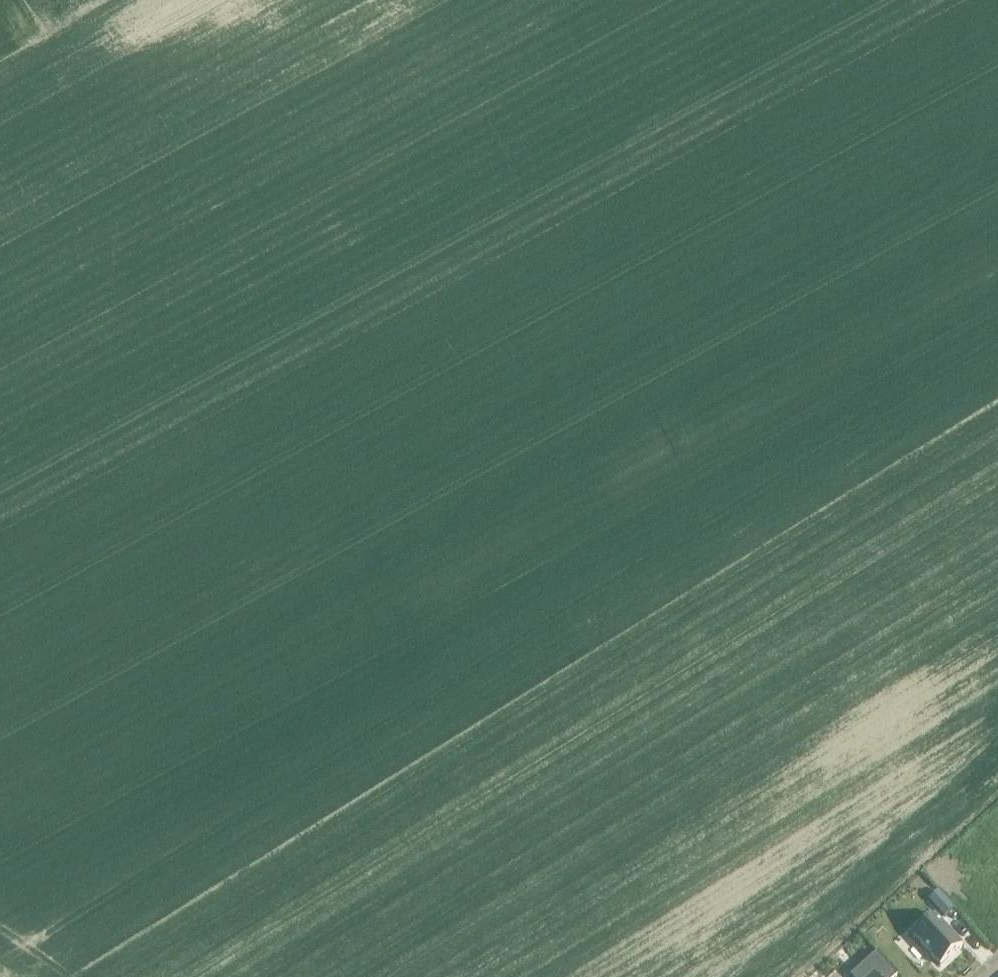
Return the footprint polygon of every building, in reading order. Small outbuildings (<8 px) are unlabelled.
[(938,891),(927,900),(944,919),(954,910),(938,891)] [(934,917),(912,937),(939,967),(961,947),(934,917)] [(876,954),(850,976),(897,976),(876,954)]
